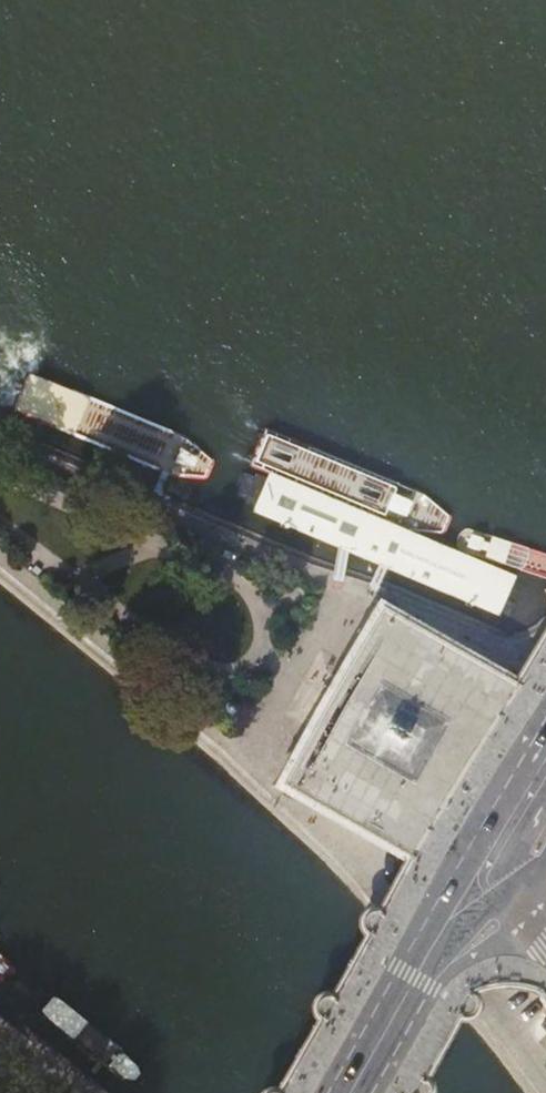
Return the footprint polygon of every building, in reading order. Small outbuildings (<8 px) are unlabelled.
[(388,721),(382,732),(402,743),(408,732),(388,721)]
